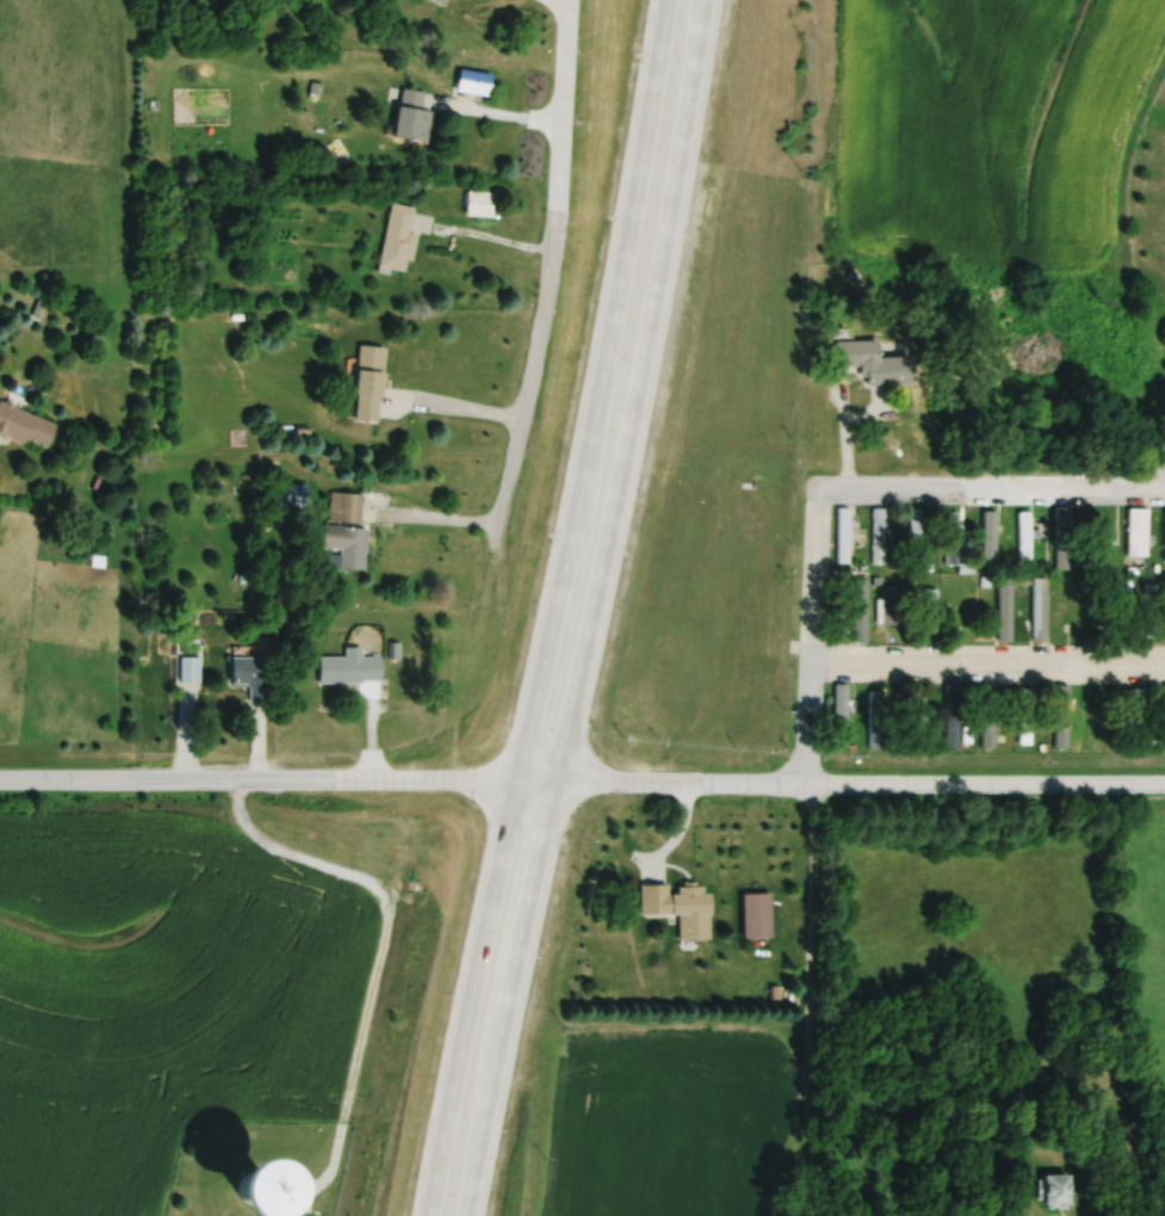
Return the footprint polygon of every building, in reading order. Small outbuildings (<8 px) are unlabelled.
[(493,94),(493,73),(461,73),(461,94),(493,94)] [(431,143),(434,112),(425,110),(427,92),(402,89),(396,139),(431,143)] [(496,217),(496,192),(469,192),(469,217),(496,217)] [(382,268),(411,273),(417,236),(412,235),(416,208),(392,204),(382,268)] [(915,386),(915,357),(881,357),(881,342),(836,342),(836,368),(865,368),(864,386),(915,386)] [(358,422),(383,423),(385,347),(361,346),(358,422)] [(58,426),(3,401),(0,407),(0,434),(45,454),(58,426)] [(364,495),(332,494),(331,523),(363,525),(364,495)] [(853,508),(841,508),(841,565),(853,565),(853,508)] [(1072,510),(1058,510),(1058,572),(1072,572),(1072,510)] [(1151,510),(1130,510),(1130,559),(1151,559),(1151,510)] [(923,511),(913,511),(913,547),(923,547),(923,511)] [(1033,513),(1021,513),(1021,569),(1033,569),(1033,513)] [(887,565),(887,517),(875,517),(875,565),(887,565)] [(1115,521),(1092,521),(1092,561),(1115,561),(1115,521)] [(959,566),(959,524),(949,524),(949,566),(959,566)] [(369,529),(325,527),(324,550),(343,551),(342,571),(367,572),(369,529)] [(870,578),(857,578),(856,641),(870,641),(870,578)] [(977,578),(965,578),(965,641),(977,641),(977,578)] [(1046,580),(1037,583),(1041,594),(1049,591),(1046,580)] [(1001,581),(1001,643),(1015,643),(1015,581),(1001,581)] [(1086,582),(1073,582),(1073,644),(1086,644),(1086,582)] [(1160,586),(1148,586),(1148,616),(1160,616),(1160,586)] [(885,627),(906,627),(906,589),(885,589),(885,627)] [(940,590),(927,590),(927,634),(940,634),(940,590)] [(1045,642),(1052,620),(1040,616),(1033,638),(1045,642)] [(321,685),(384,684),(384,658),(363,658),(363,649),(348,649),(348,659),(321,659),(321,685)] [(250,703),(272,703),(272,658),(234,658),(234,686),(250,686),(250,703)] [(203,659),(182,659),(182,684),(203,684),(203,659)] [(851,751),(851,686),(837,686),(837,751),(851,751)] [(948,745),(962,745),(962,689),(948,689),(948,745)] [(1058,753),(1071,753),(1071,690),(1058,690),(1058,753)] [(1094,739),(1105,739),(1105,690),(1094,690),(1094,739)] [(1022,692),(1022,745),(1034,745),(1034,692),(1022,692)] [(872,693),(872,750),(890,750),(890,693),(872,693)] [(933,740),(933,698),(909,698),(909,740),(933,740)] [(642,886),(643,917),(681,916),(681,941),(714,941),(713,890),(671,890),(671,886),(642,886)] [(243,1172),(245,1215),(291,1215),(290,1170),(243,1172)] [(1074,1176),(1041,1176),(1041,1211),(1074,1211),(1074,1176)]
